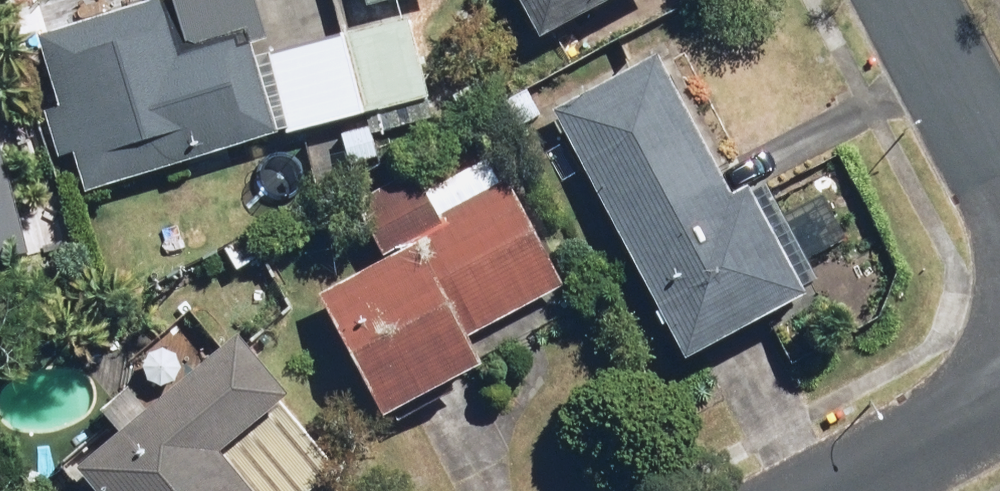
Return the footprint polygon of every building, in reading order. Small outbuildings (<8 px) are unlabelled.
[(43,44),(87,196),(298,136),(275,56),(271,43),(259,0),(129,0),(104,7),(109,25),(43,44)] [(548,39),(617,0),(528,0),(548,39)] [(298,136),(338,125),(348,162),(381,153),(371,115),(432,98),(409,17),(275,56),(298,136)] [(743,186),(663,44),(549,108),(691,364),(820,292),(757,179),(743,186)] [(0,104),(0,265),(36,257),(0,104)] [(482,341),(579,278),(510,172),(447,213),(414,162),(356,199),(389,250),(321,295),(403,421),(495,361),(482,341)] [(229,346),(129,427),(83,464),(105,490),(319,490),(343,471),(283,398),(297,387),(250,329),(229,346)]
